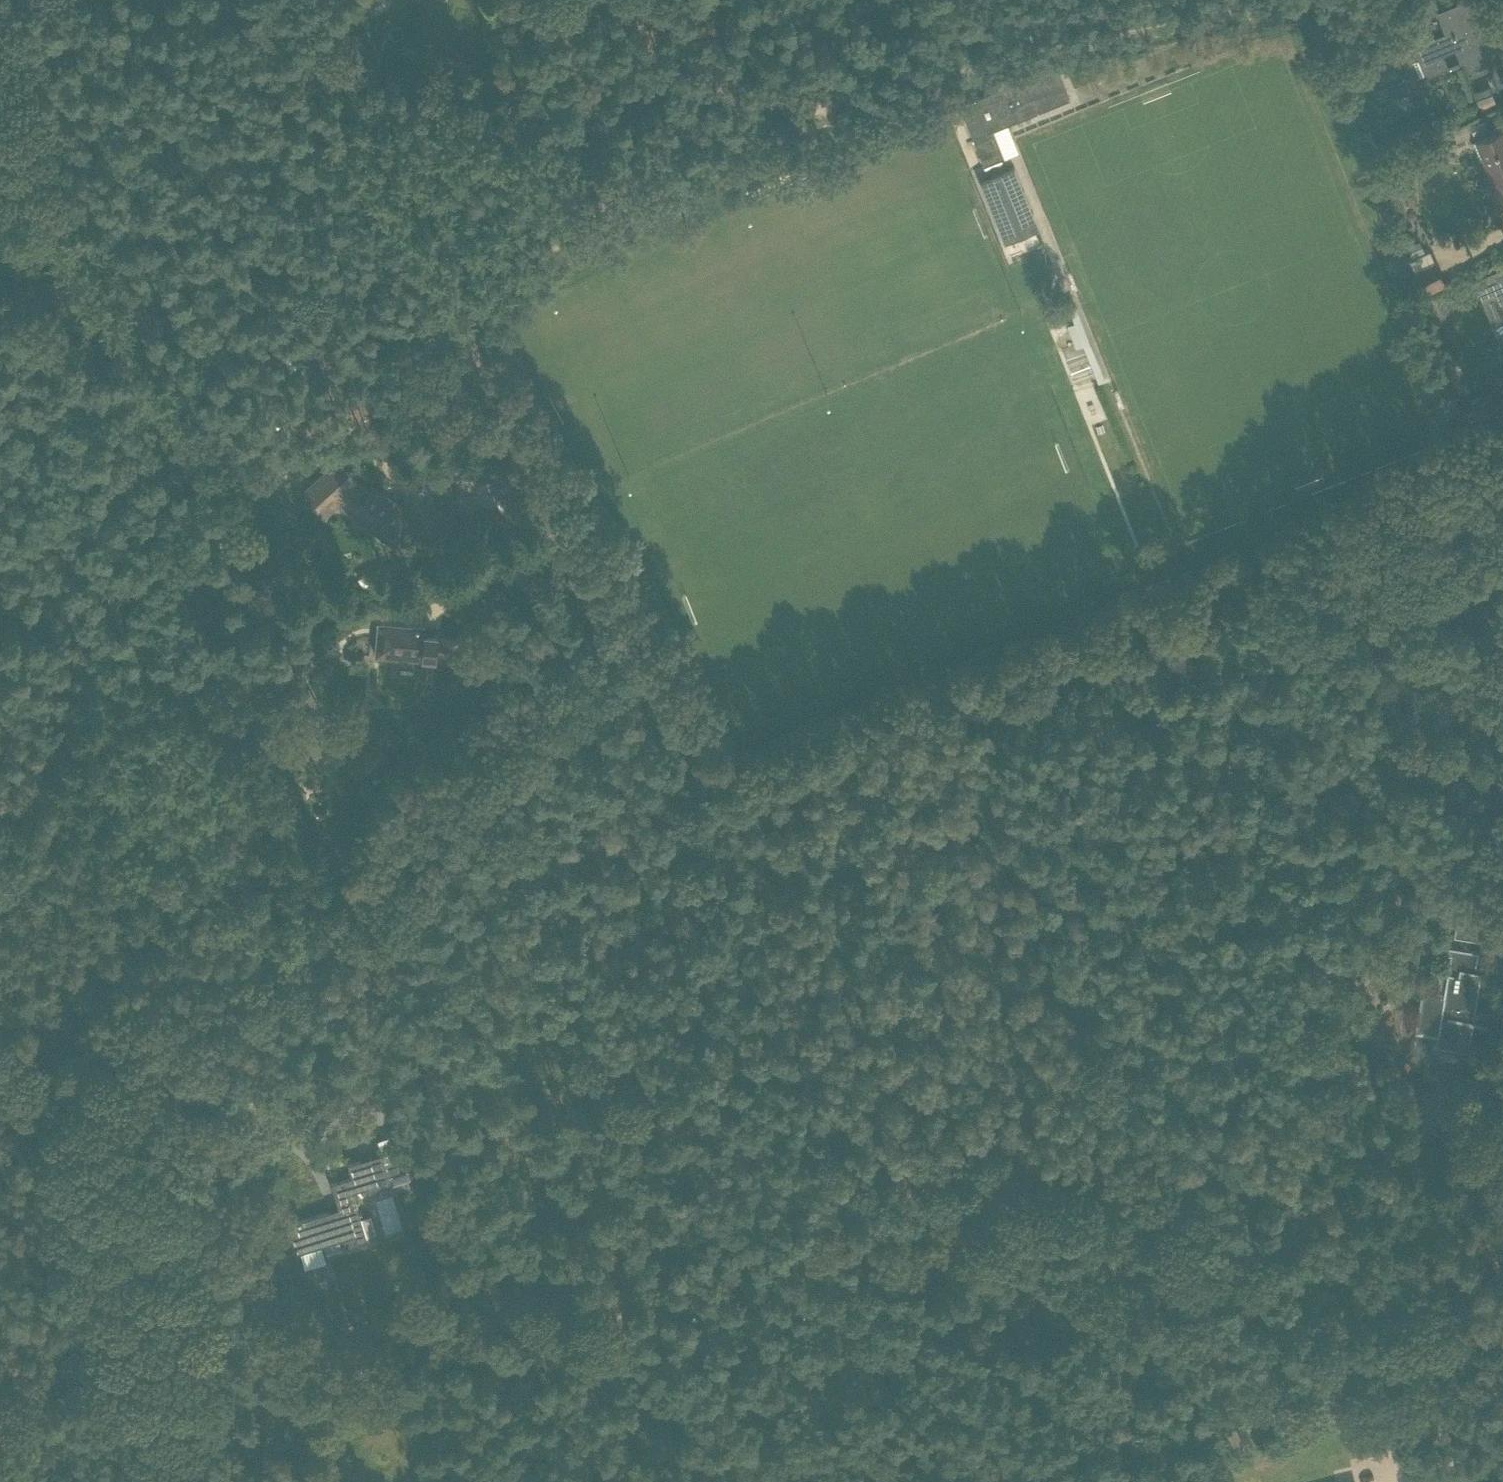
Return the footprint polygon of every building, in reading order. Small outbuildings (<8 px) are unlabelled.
[(1448,33),(1416,46),(1428,74),(1449,65),(1450,66),(1461,61),(1460,59),(1471,54),(1475,64),(1498,54),(1493,42),(1488,44),(1470,0),(1452,7),(1453,9),(1441,14),(1448,33)] [(1011,78),(987,87),(989,92),(965,102),(966,105),(960,108),(983,165),(1000,158),(989,131),(1069,99),(1055,65),(1012,83),(1011,78)] [(1489,86),(1475,92),(1481,106),(1495,100),(1489,86)] [(1481,159),(1484,158),(1495,183),(1502,180),(1502,130),(1474,142),(1481,159)] [(979,180),(1005,243),(1038,229),(1012,166),(979,180)] [(1418,241),(1408,246),(1414,258),(1424,253),(1418,241)] [(1411,271),(1422,295),(1446,285),(1436,261),(1411,271)] [(366,491),(350,479),(353,476),(338,460),(302,493),(322,516),(337,503),(402,551),(422,523),(371,485),(366,491)] [(431,682),(467,684),(470,641),(436,638),(436,635),(425,634),(426,627),(376,623),(373,656),(432,661),(431,682)] [(1396,924),(1393,925),(1398,932),(1400,933),(1398,943),(1403,944),(1401,955),(1399,967),(1416,970),(1418,958),(1420,949),(1452,954),(1450,970),(1441,969),(1438,987),(1446,988),(1445,993),(1427,990),(1420,1028),(1439,1031),(1437,1044),(1470,1050),(1470,1049),(1475,1019),(1475,1017),(1483,970),(1482,969),(1487,941),(1492,909),(1460,903),(1460,904),(1455,935),(1481,940),(1480,950),(1454,946),(1451,946),(1450,945),(1449,945),(1448,945),(1447,944),(1446,944),(1446,943),(1445,943),(1444,943),(1443,942),(1442,941),(1441,941),(1440,940),(1439,939),(1438,938),(1437,938),(1437,937),(1436,937),(1435,936),(1435,935),(1434,935),(1434,934),(1433,934),(1432,933),(1432,932),(1431,931),(1430,930),(1428,928),(1426,927),(1424,925),(1426,915),(1407,912),(1405,922),(1400,923),(1396,924)] [(285,1225),(293,1252),(276,1258),(282,1276),(306,1269),(300,1251),(347,1237),(350,1245),(368,1240),(368,1238),(367,1239),(352,1191),(367,1186),(368,1191),(391,1184),(382,1153),(348,1164),(352,1176),(331,1183),(338,1208),(285,1225)] [(407,1157),(410,1167),(420,1164),(416,1154),(407,1157)] [(1321,1410),(1319,1403),(1295,1410),(1296,1416),(1321,1410)] [(1289,1419),(1286,1407),(1275,1410),(1278,1421),(1289,1419)]
